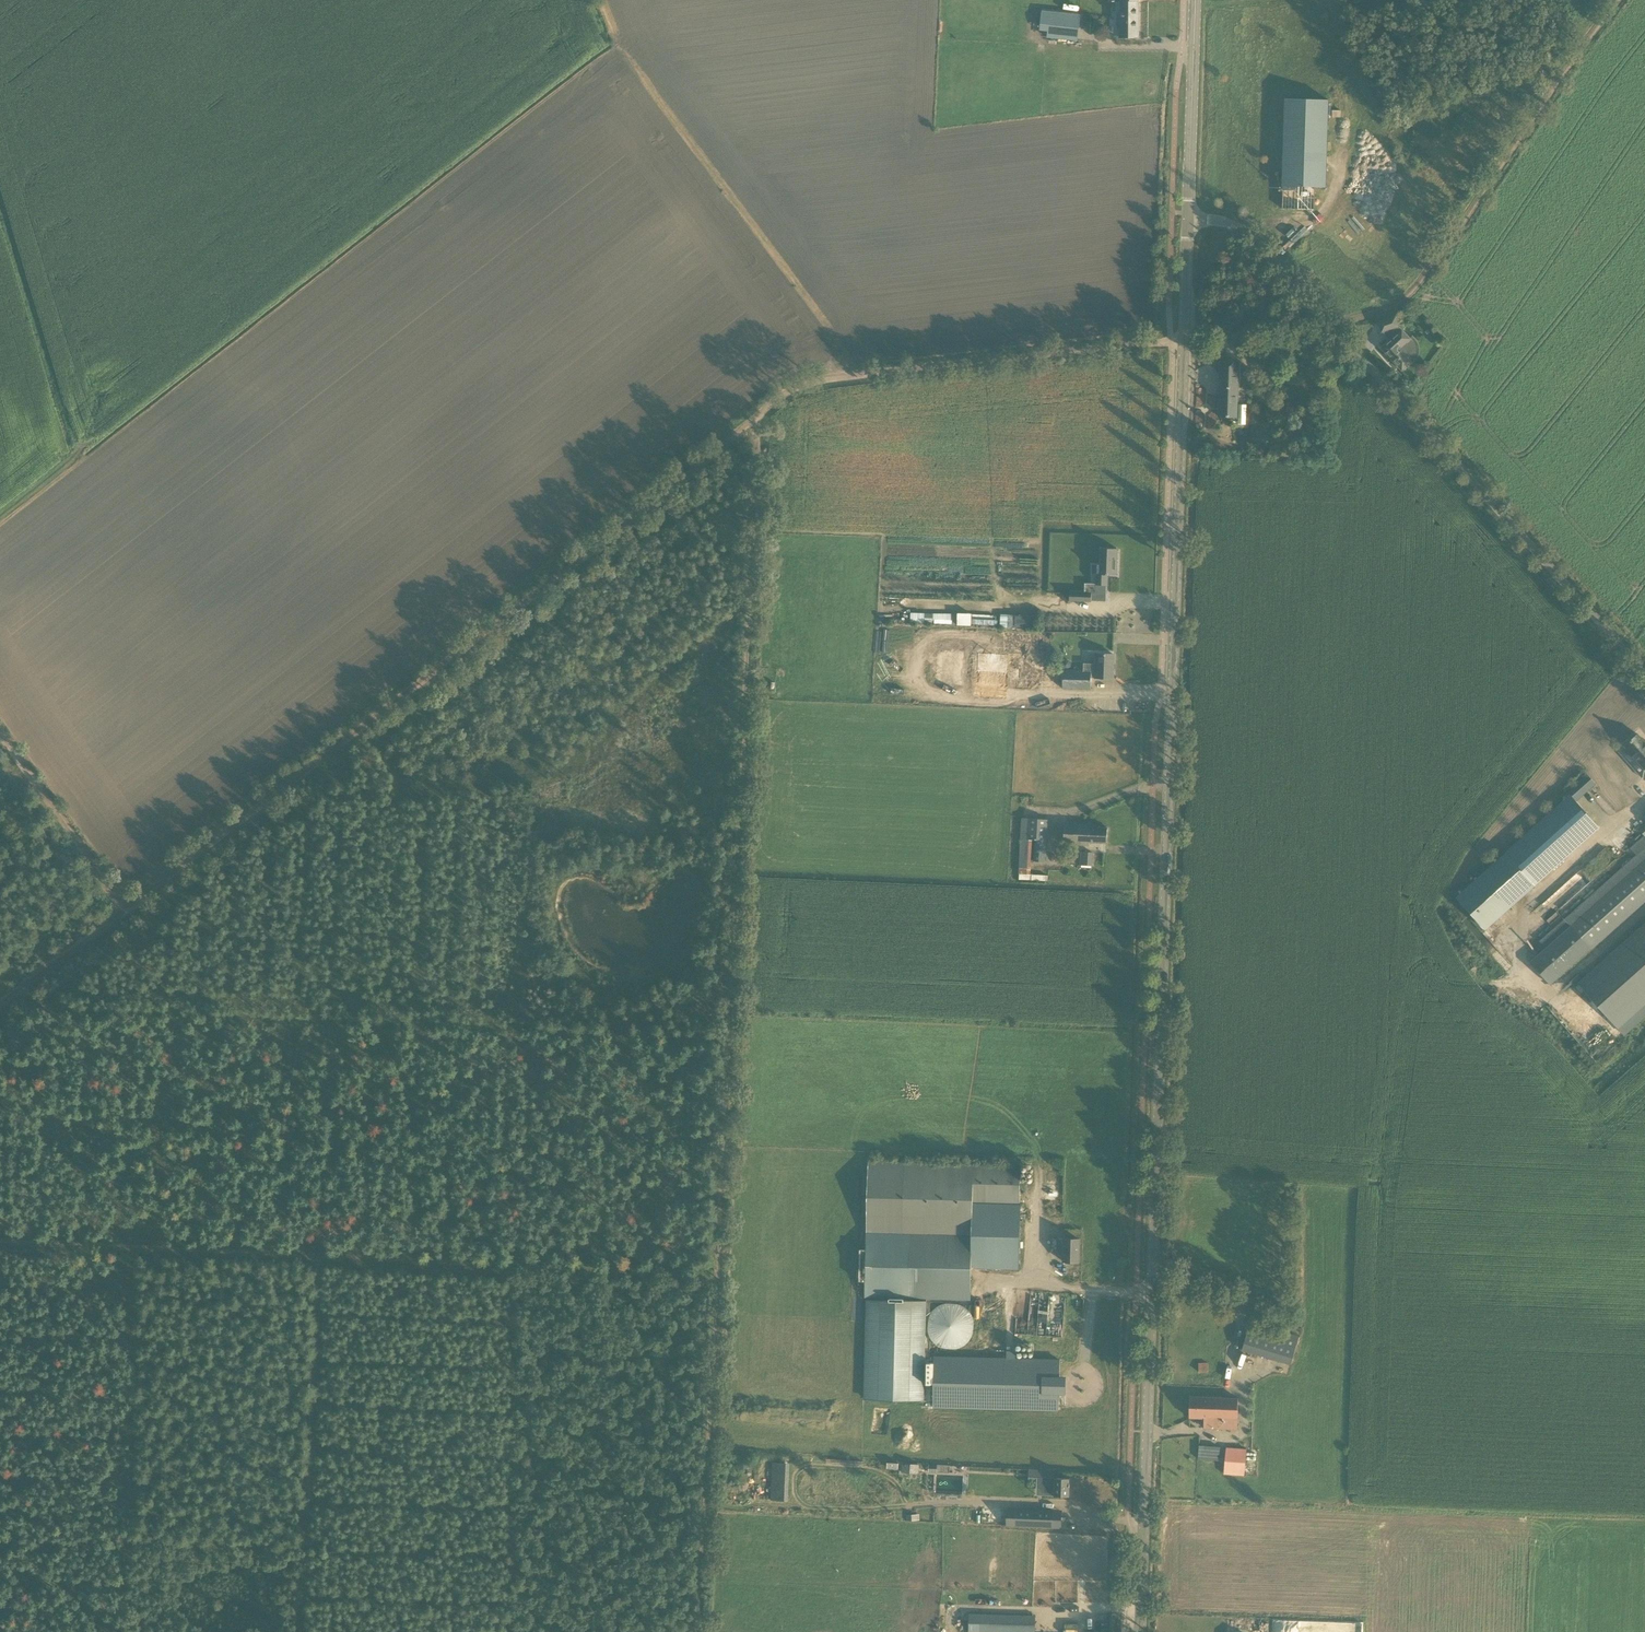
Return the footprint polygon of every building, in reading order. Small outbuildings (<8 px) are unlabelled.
[(1117,29),(1120,29),(1120,38),(1138,38),(1138,3),(1138,2),(1138,0),(1118,0),(1118,3),(1120,3),(1120,13),(1117,13),(1117,29)] [(1041,12),(1039,31),(1047,31),(1047,38),(1078,42),(1080,16),(1042,13),(1041,12)] [(1324,187),(1326,99),(1282,98),(1279,209),(1313,209),(1314,187),(1324,187)] [(1379,323),(1382,332),(1398,326),(1395,317),(1379,323)] [(1382,348),(1402,371),(1410,363),(1412,364),(1415,361),(1418,357),(1419,354),(1420,350),(1419,346),(1418,342),(1416,339),(1413,336),(1410,338),(1402,330),(1382,348)] [(1219,416),(1230,417),(1238,417),(1238,425),(1246,425),(1247,405),(1237,405),(1239,363),(1221,362),(1219,416)] [(1107,585),(1108,575),(1116,575),(1117,549),(1101,548),(1100,564),(1091,564),(1091,574),(1096,574),(1096,584),(1096,593),(1096,594),(1106,594),(1106,585),(1107,585)] [(1091,602),(1091,601),(1092,593),(1084,593),(1070,592),(1069,601),(1091,602)] [(1014,626),(1034,627),(1035,616),(1014,615),(1014,626)] [(937,639),(936,684),(961,685),(963,640),(937,639)] [(1003,698),(1004,654),(968,653),(967,691),(974,691),(974,697),(1003,698)] [(1063,670),(1062,688),(1090,689),(1091,677),(1095,677),(1095,678),(1113,679),(1114,654),(1096,654),(1096,664),(1084,664),(1084,670),(1063,670)] [(1014,679),(1014,688),(1035,689),(1035,679),(1014,679)] [(1644,769),(1644,742),(1638,734),(1624,746),(1644,769)] [(1577,779),(1588,790),(1596,783),(1586,772),(1577,779)] [(1566,798),(1505,853),(1535,885),(1600,827),(1576,801),(1571,794),(1566,798)] [(1019,879),(1048,881),(1048,875),(1030,874),(1032,840),(1035,840),(1034,861),(1045,862),(1046,840),(1047,840),(1048,819),(1022,818),(1019,879)] [(1063,844),(1078,845),(1089,845),(1089,842),(1107,843),(1108,828),(1091,827),(1091,823),(1064,822),(1063,844)] [(1644,900),(1644,848),(1540,942),(1546,948),(1530,962),(1550,985),(1644,900)] [(1080,865),(1091,866),(1092,852),(1081,852),(1080,865)] [(1578,983),(1618,1028),(1644,1004),(1644,923),(1578,983)] [(859,1275),(859,1279),(867,1279),(866,1297),(926,1299),(968,1300),(969,1276),(969,1268),(1018,1270),(1020,1203),(1021,1165),(870,1161),(867,1261),(861,1261),(860,1275),(859,1275)] [(1064,1239),(1064,1262),(1078,1262),(1079,1239),(1064,1239)] [(926,1299),(866,1297),(864,1397),(924,1399),(926,1299)] [(928,1326),(928,1329),(928,1331),(929,1333),(929,1334),(930,1336),(931,1338),(932,1340),(933,1342),(935,1343),(936,1344),(938,1346),(939,1347),(941,1348),(943,1348),(945,1349),(947,1350),(949,1350),(951,1350),(953,1350),(955,1350),(957,1349),(959,1348),(961,1348),(963,1347),(965,1346),(966,1344),(968,1343),(969,1342),(970,1340),(971,1338),(972,1336),(973,1334),(974,1333),(974,1331),(974,1329),(975,1326),(974,1324),(974,1322),(974,1320),(973,1318),(972,1317),(971,1315),(970,1313),(969,1311),(968,1310),(966,1309),(965,1307),(963,1306),(961,1305),(959,1305),(957,1304),(955,1303),(953,1303),(951,1303),(949,1303),(947,1303),(945,1304),(943,1305),(941,1305),(939,1306),(938,1307),(936,1309),(935,1310),(933,1311),(932,1313),(931,1315),(930,1317),(929,1318),(929,1320),(928,1322),(928,1324),(928,1326)] [(1002,1318),(1001,1332),(1014,1333),(1015,1319),(1002,1318)] [(1242,1349),(1253,1352),(1291,1364),(1299,1336),(1250,1322),(1242,1349)] [(934,1357),(933,1407),(1059,1410),(1059,1394),(1066,1394),(1066,1376),(1060,1376),(1060,1360),(934,1357)] [(1198,1363),(1198,1372),(1207,1372),(1207,1363),(1198,1363)] [(1204,1428),(1238,1429),(1238,1398),(1190,1397),(1189,1417),(1204,1418),(1204,1428)] [(1198,1459),(1219,1461),(1220,1448),(1199,1446),(1198,1459)] [(1224,1474),(1244,1475),(1246,1448),(1226,1447),(1224,1474)] [(917,1473),(918,1464),(902,1463),(902,1472),(917,1473)] [(928,1464),(928,1472),(936,1472),(937,1464),(928,1464)] [(1053,1496),(1058,1496),(1069,1496),(1070,1478),(1042,1477),(1042,1488),(1053,1489),(1053,1496)] [(1016,1508),(1015,1527),(1052,1528),(1053,1510),(1016,1508)] [(968,1631),(1035,1631),(1036,1616),(1022,1615),(991,1614),(968,1613),(968,1631)]
